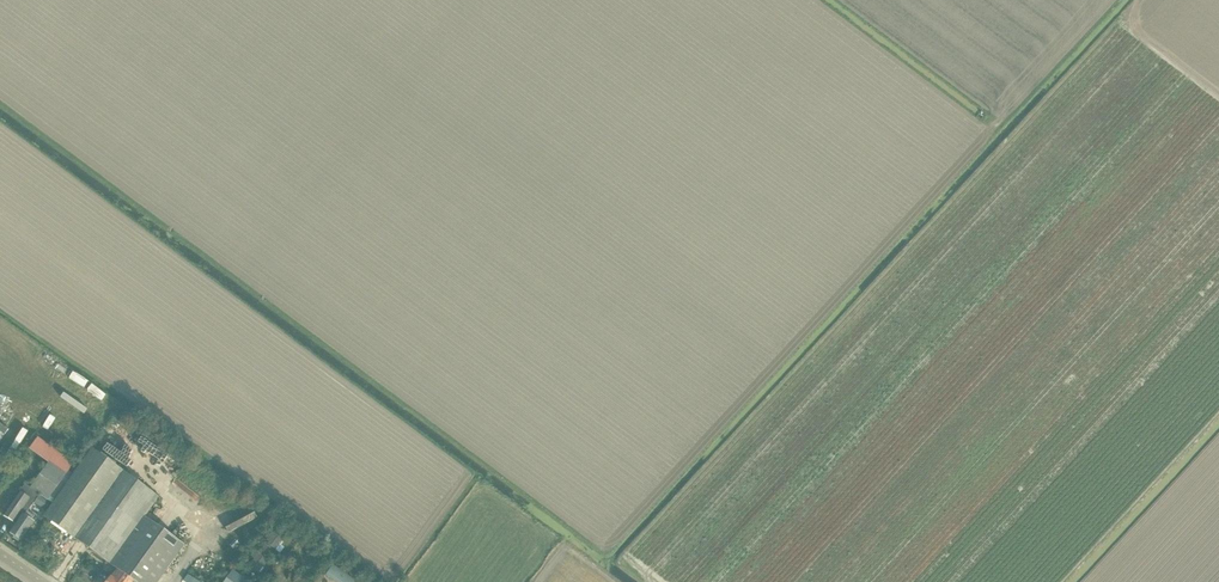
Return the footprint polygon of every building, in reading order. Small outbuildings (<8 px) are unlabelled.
[(26,484),(3,516),(17,524),(11,533),(21,541),(34,522),(32,520),(35,516),(27,511),(39,494),(48,501),(48,500),(53,503),(74,473),(69,470),(74,463),(58,451),(60,448),(55,444),(52,447),(38,437),(29,449),(48,463),(31,487),(26,484)] [(116,569),(134,581),(158,581),(185,545),(146,516),(160,497),(92,448),(74,473),(53,503),(44,517),(116,569)] [(45,501),(41,507),(45,510),(50,504),(45,501)] [(275,531),(266,543),(276,550),(285,538),(275,531)] [(235,541),(230,546),(233,550),(238,545),(235,541)] [(300,546),(293,555),(301,561),(308,552),(300,546)] [(268,561),(258,553),(249,565),(259,573),(268,561)] [(329,573),(336,578),(335,579),(338,581),(339,580),(341,581),(354,581),(355,581),(334,567),(329,573)] [(107,581),(134,581),(116,569),(107,581)] [(224,581),(250,581),(233,570),(224,581)]
